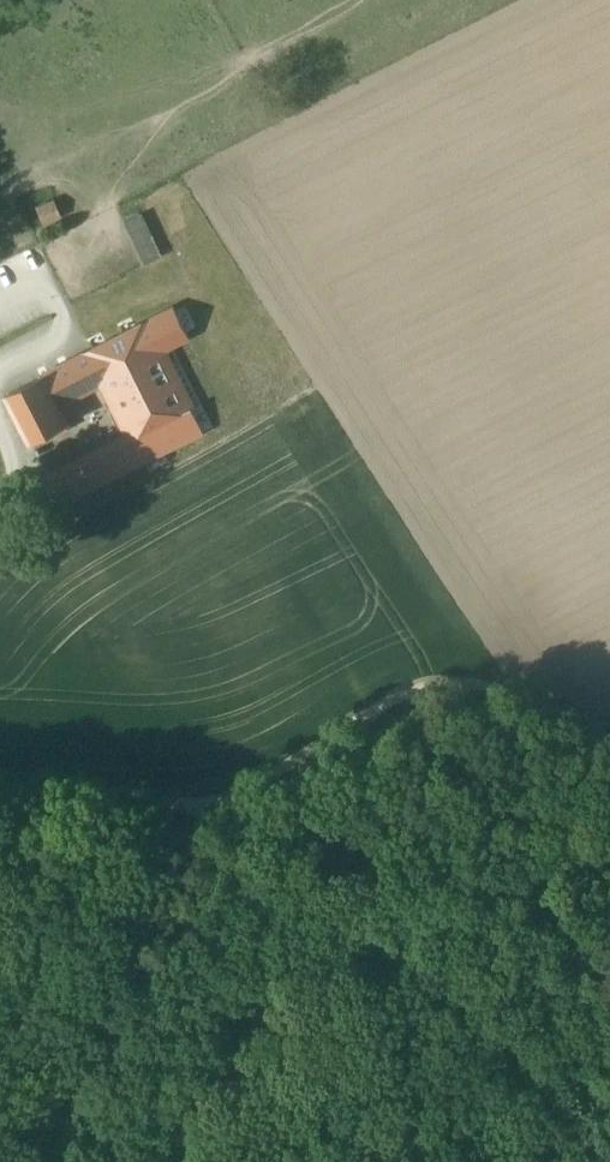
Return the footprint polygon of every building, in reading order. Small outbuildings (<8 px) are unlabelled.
[(37,203),(40,219),(58,216),(54,199),(37,203)] [(174,308),(147,322),(161,348),(187,335),(174,308)] [(147,322),(90,352),(103,377),(129,430),(133,437),(191,408),(161,348),(147,322)] [(90,352),(43,376),(56,401),(103,377),(90,352)] [(56,401),(43,376),(8,394),(31,438),(66,420),(56,401)] [(129,430),(48,471),(64,501),(202,430),(191,408),(133,437),(129,430)]
